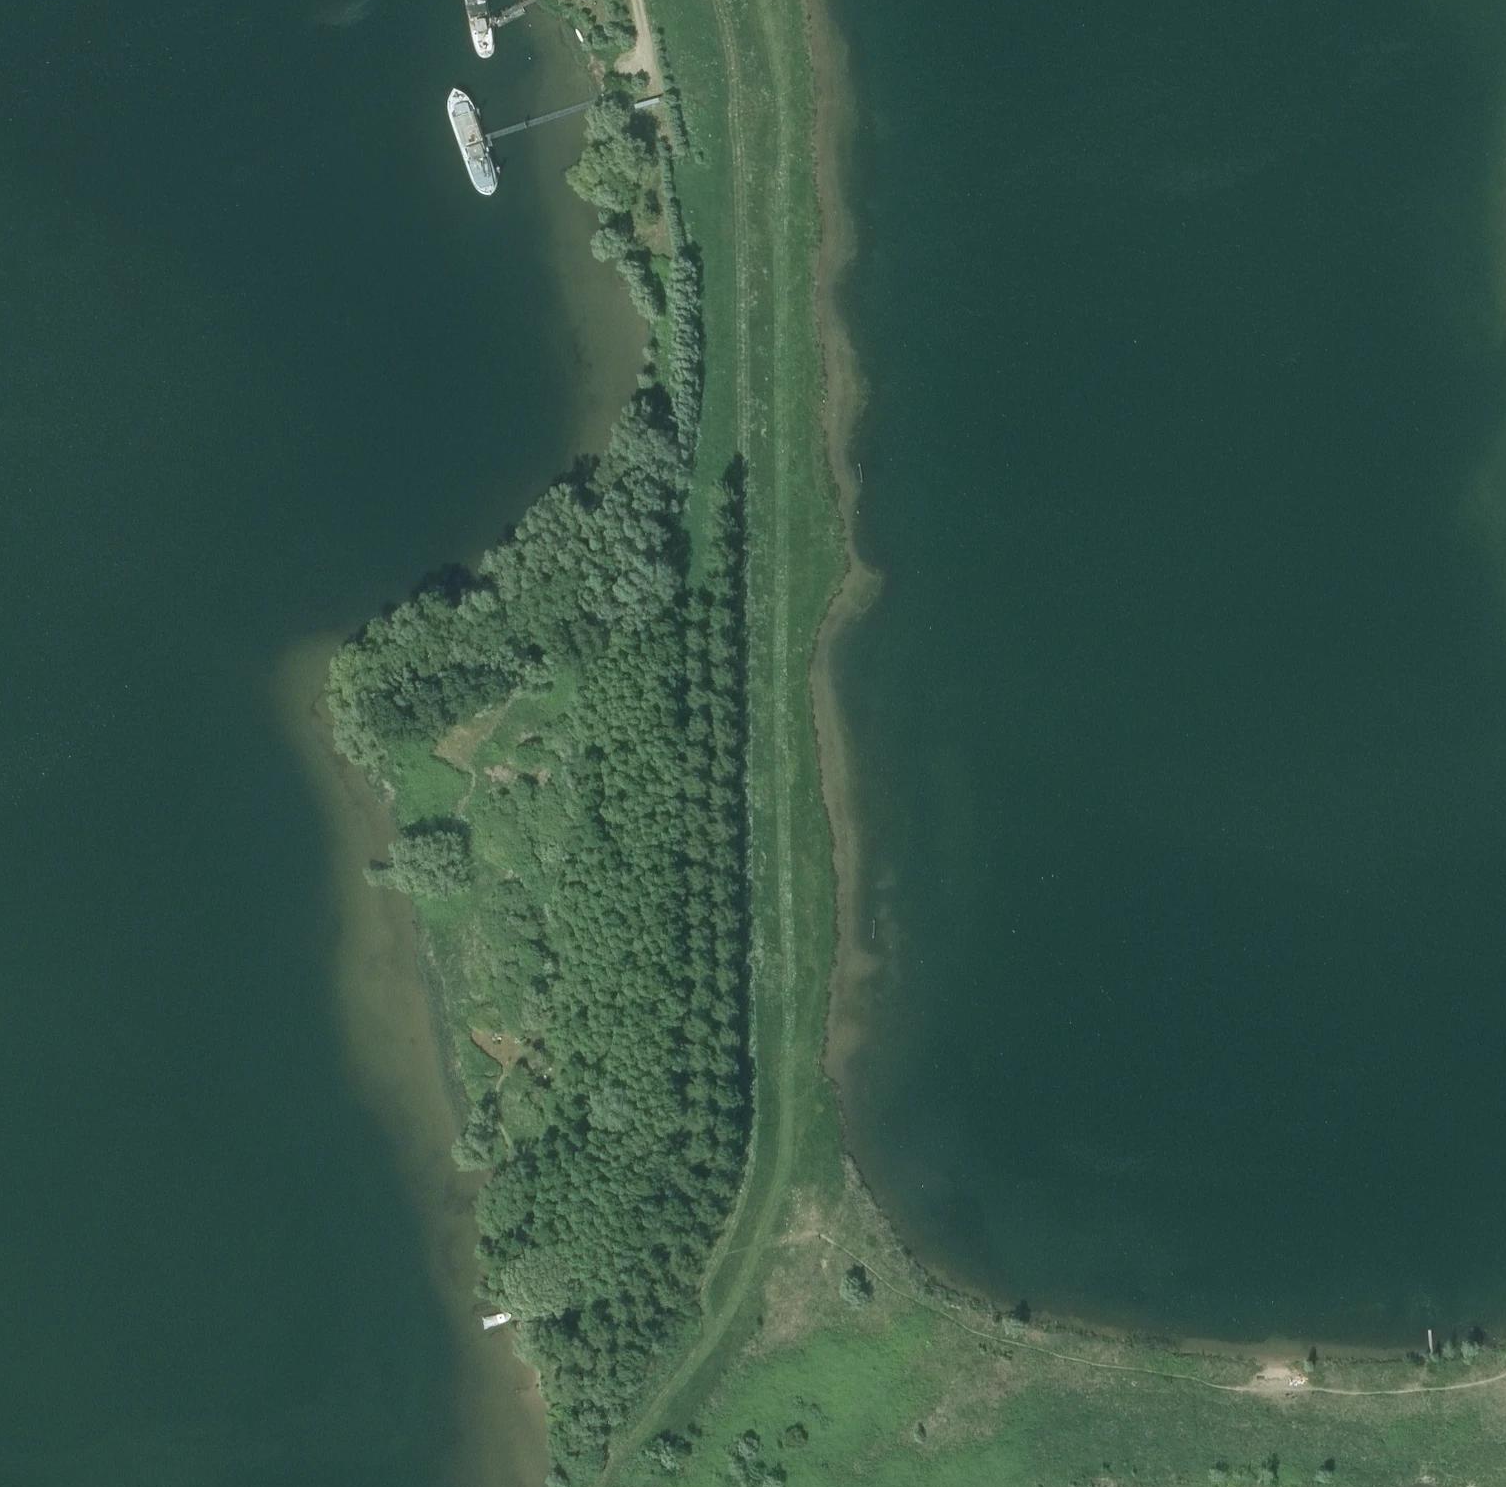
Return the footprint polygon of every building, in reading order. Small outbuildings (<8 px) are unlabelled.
[(478,50),(482,57),(494,55),(496,48),(485,0),(467,0),(478,50)] [(496,197),(500,188),(472,107),(466,98),(457,95),(452,103),(450,112),(478,195),(486,200),(496,197)]
